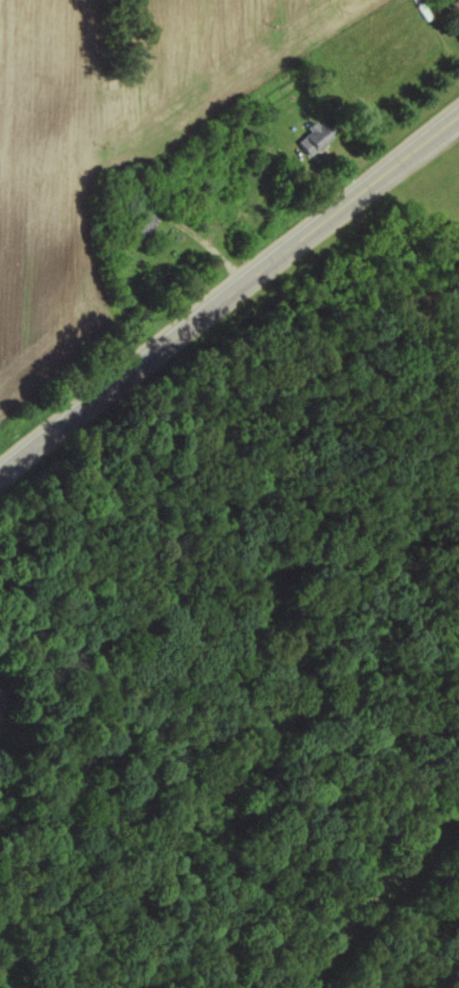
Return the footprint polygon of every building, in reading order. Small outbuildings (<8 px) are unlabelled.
[(440,3),(458,18),(458,0),(443,0),(440,3)] [(292,141),(303,156),(329,138),(318,123),(292,141)]
